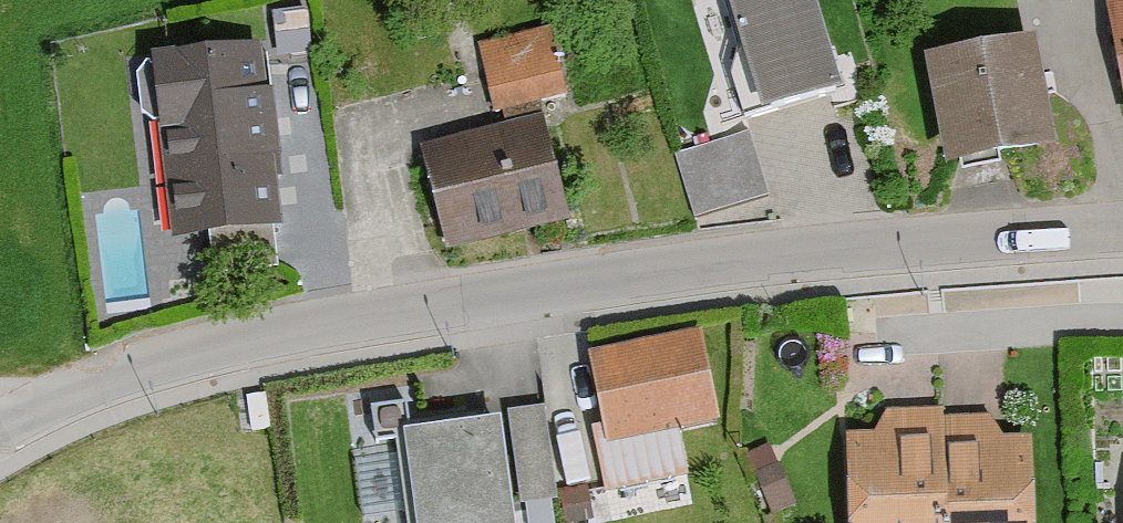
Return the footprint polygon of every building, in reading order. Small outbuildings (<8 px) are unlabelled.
[(824,0),(739,0),(774,114),(852,90),(824,0)] [(1112,11),(1122,74),(1122,9),(1112,11)] [(554,37),(487,50),(500,117),(567,104),(554,37)] [(1057,156),(1043,45),(935,59),(950,170),(1057,156)] [(268,103),(264,54),(161,62),(168,146),(175,145),(182,239),(287,231),(282,163),(287,162),(282,102),(268,103)] [(573,218),(549,126),(429,157),(453,248),(573,218)] [(768,203),(748,141),(679,163),(699,225),(768,203)] [(705,337),(591,360),(606,430),(591,433),(605,503),(687,486),(678,439),(724,430),(705,337)] [(553,504),(543,413),(514,416),(523,508),(553,504)] [(992,421),(941,422),(941,415),(887,415),(877,440),(850,440),(850,522),(1041,522),(1040,441),(1003,441),(992,421)] [(505,425),(411,436),(421,522),(517,522),(505,425)]
